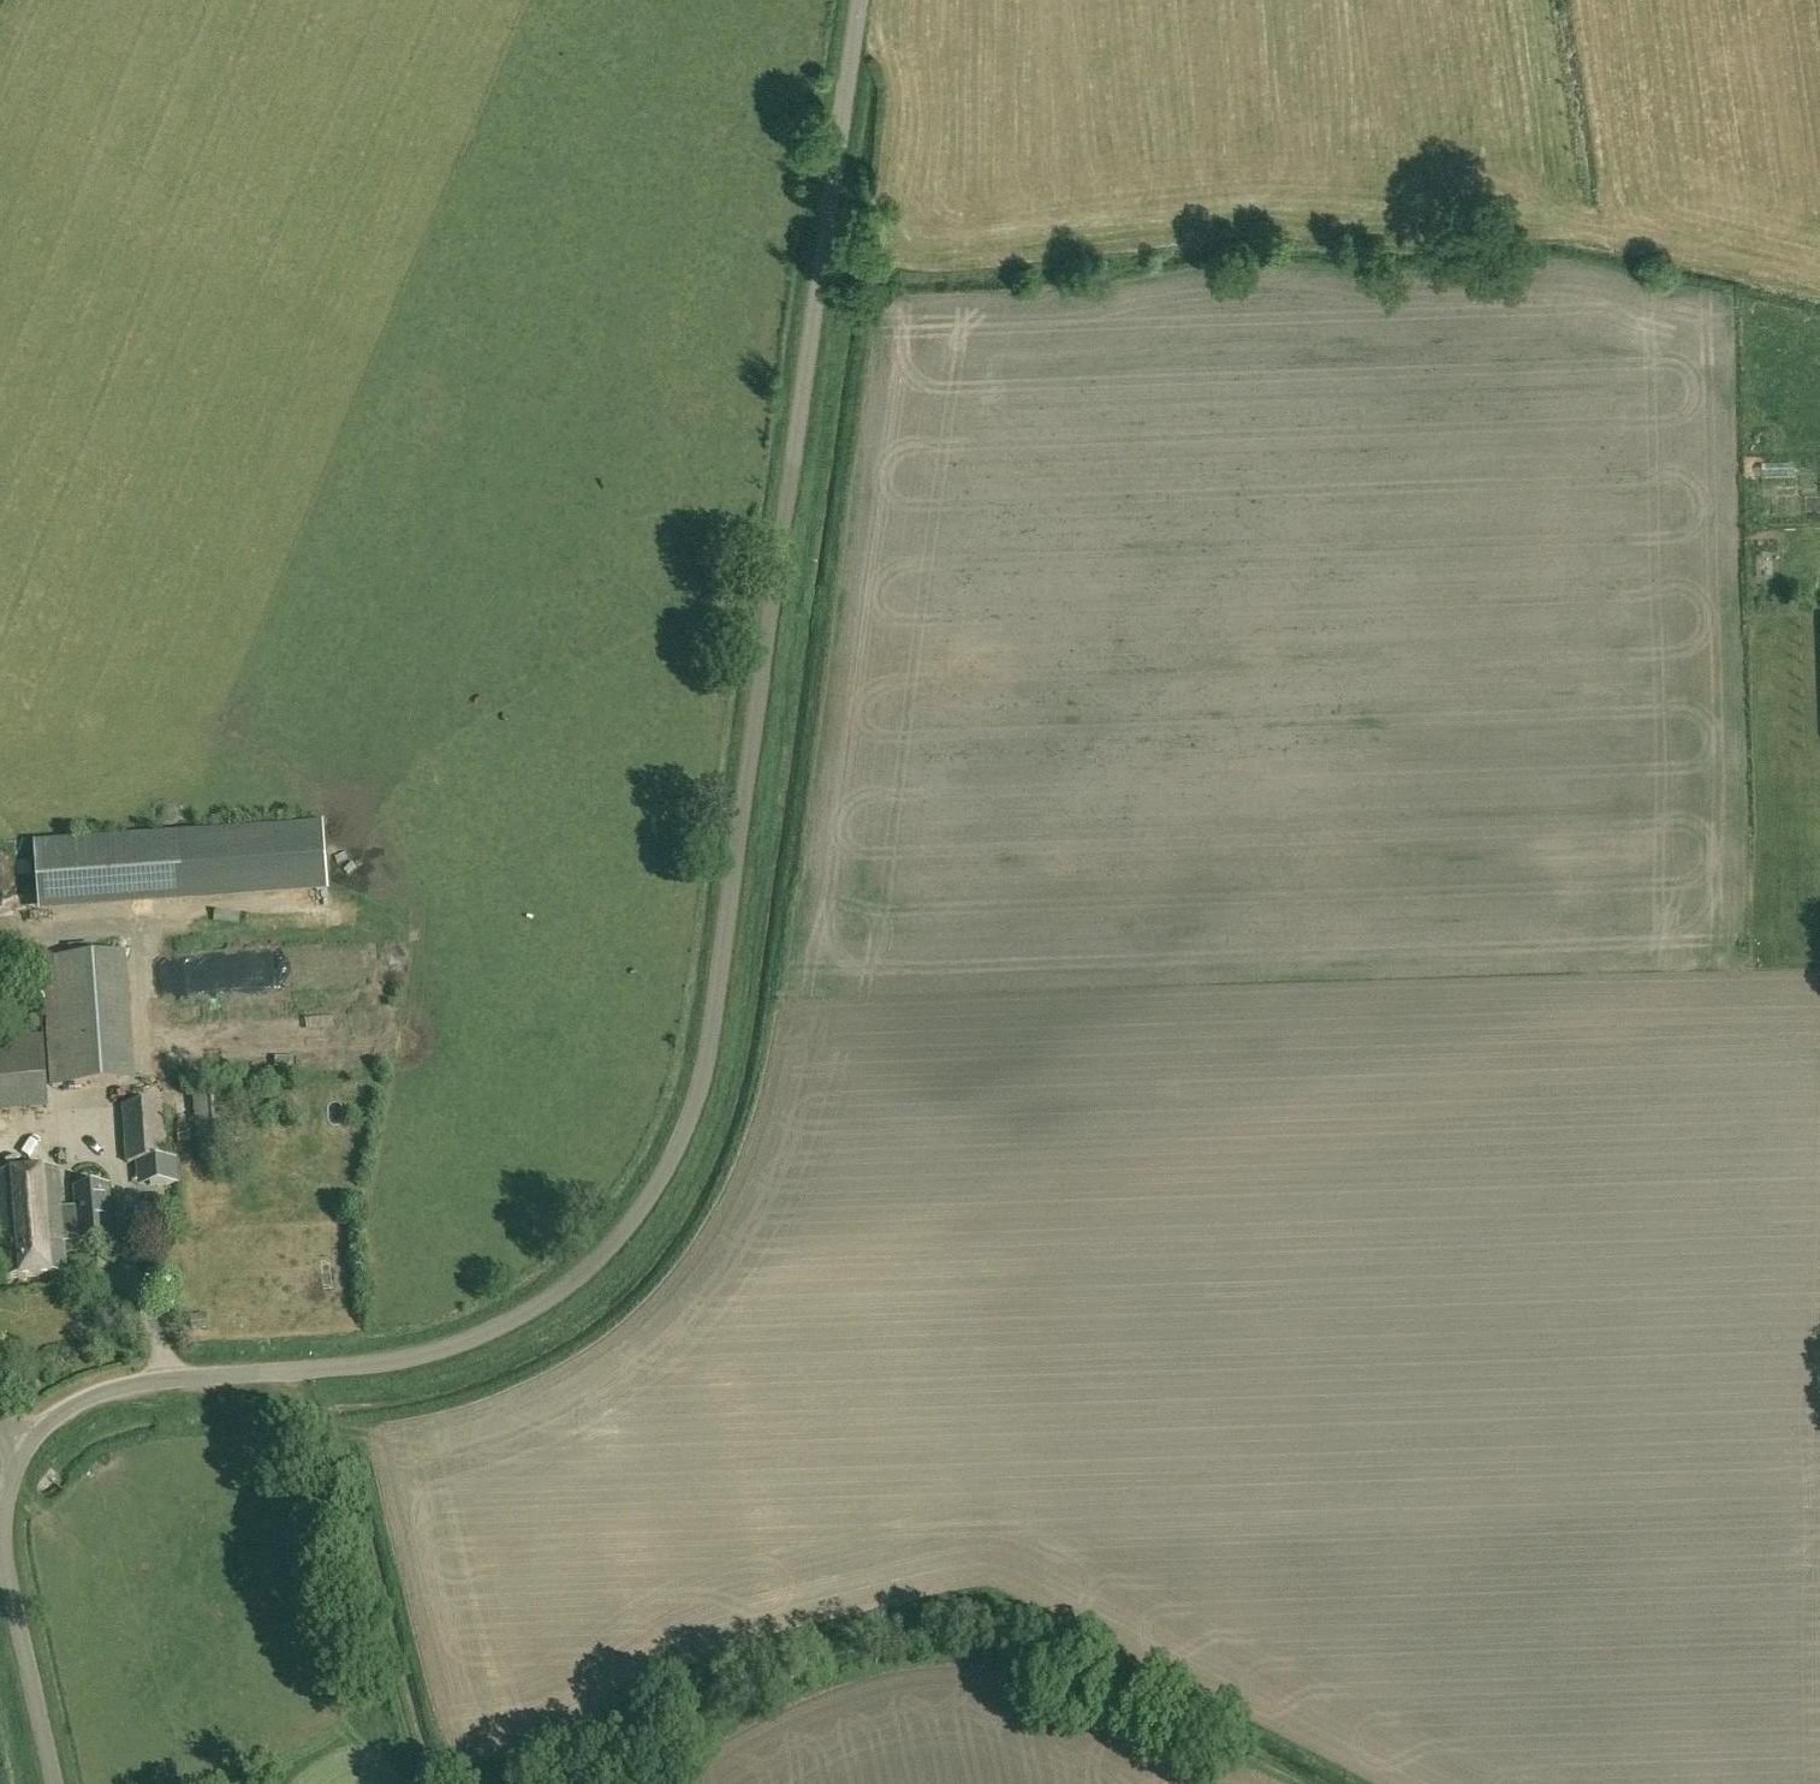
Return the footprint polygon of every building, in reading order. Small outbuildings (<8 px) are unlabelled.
[(230,782),(233,800),(250,798),(247,780),(230,782)] [(180,832),(34,843),(40,914),(185,903),(180,832)] [(216,932),(248,929),(246,915),(215,918),(216,932)] [(134,1080),(125,963),(124,956),(43,962),(52,1085),(134,1080)] [(228,1093),(194,1096),(199,1156),(233,1154),(228,1093)] [(37,1106),(43,1130),(64,1125),(58,1101),(37,1106)] [(160,1103),(123,1106),(128,1164),(137,1163),(165,1160),(160,1103)] [(137,1163),(139,1187),(178,1183),(176,1159),(165,1160),(137,1163)] [(5,1279),(67,1275),(64,1241),(112,1238),(108,1186),(75,1188),(77,1207),(62,1208),(59,1169),(0,1173),(0,1216),(5,1279)]
